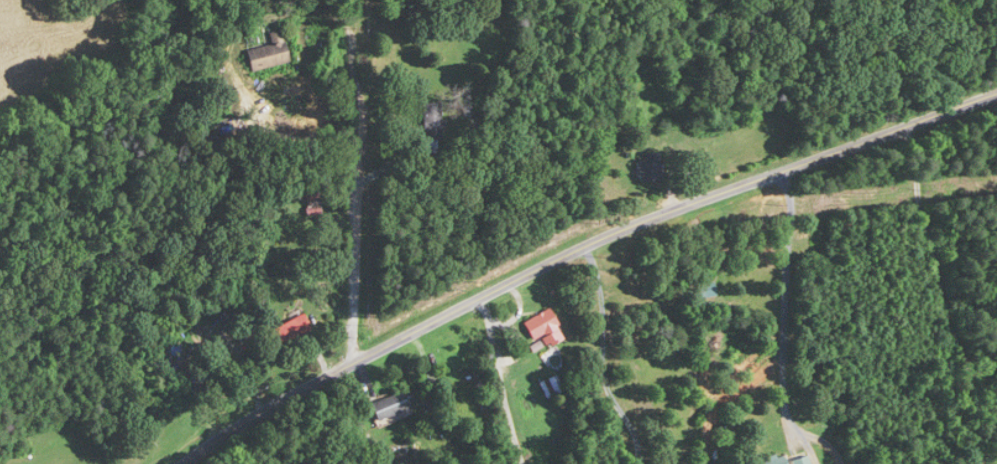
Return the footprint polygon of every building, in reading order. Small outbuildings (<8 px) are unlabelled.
[(290,63),(283,30),(269,33),(271,45),(248,49),(252,71),(290,63)] [(424,103),(424,134),(441,134),(441,103),(424,103)] [(662,180),(662,161),(638,161),(638,180),(662,180)] [(308,214),(320,213),(320,196),(308,197),(308,214)] [(541,335),(547,347),(564,338),(549,307),(523,320),(532,339),(541,335)] [(270,328),(277,345),(311,331),(305,314),(270,328)] [(370,402),(377,422),(410,410),(403,390),(370,402)] [(784,454),(754,463),(787,463),(784,454)]
